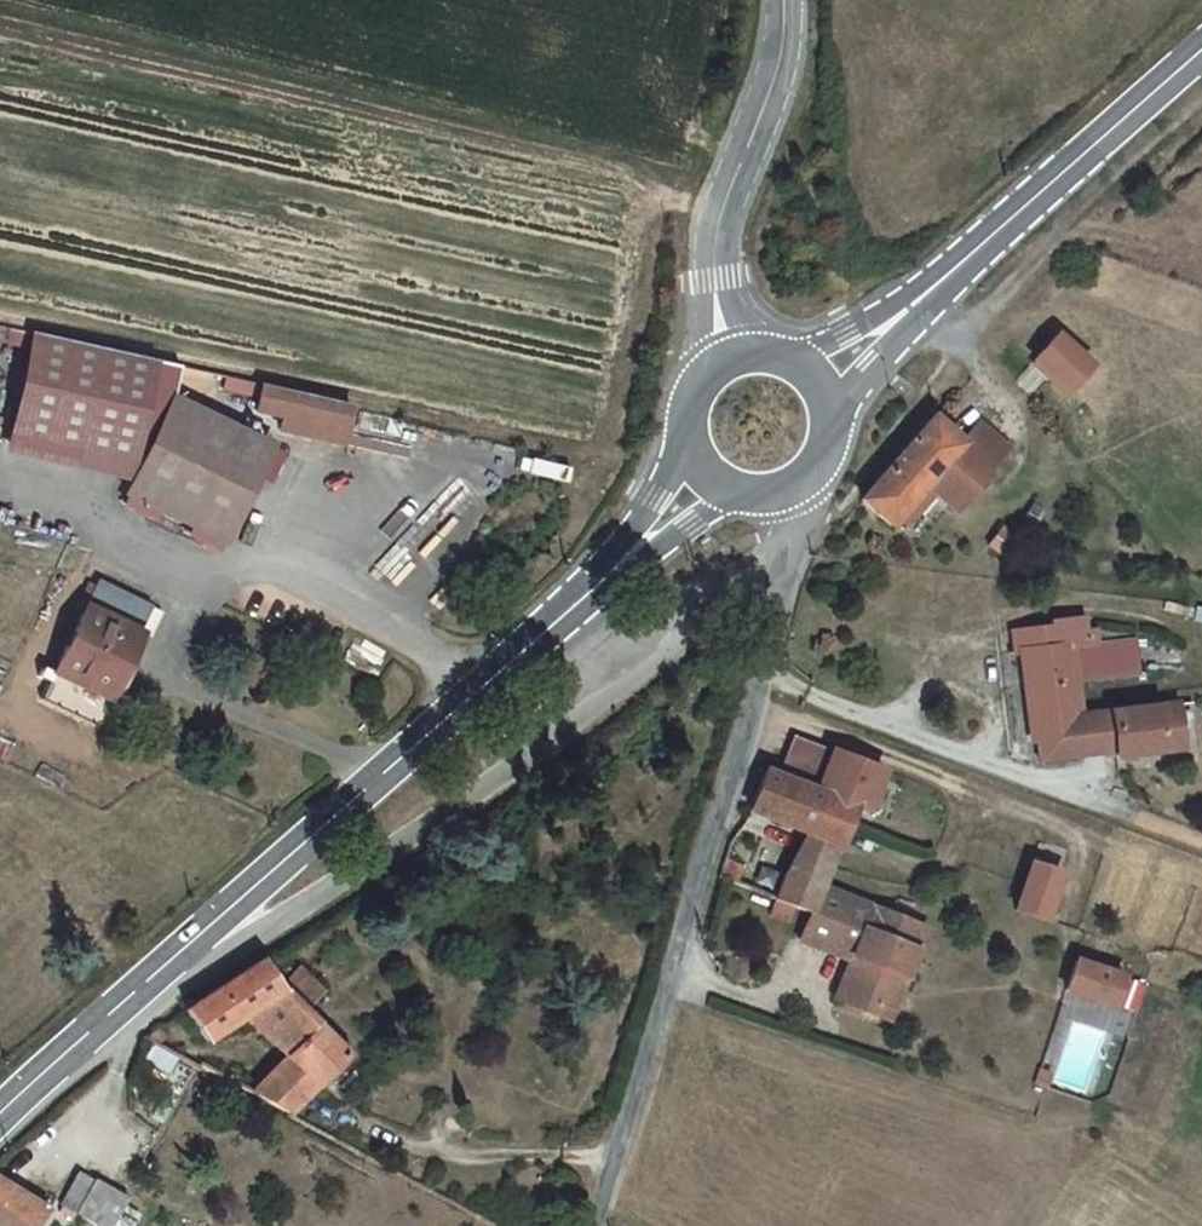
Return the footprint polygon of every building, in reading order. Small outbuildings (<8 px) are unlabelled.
[(1095,363),(1062,332),(1040,356),(1073,387),(1095,363)] [(185,372),(38,340),(13,437),(140,467),(185,372)] [(239,539),(285,440),(210,404),(217,388),(185,372),(140,467),(130,487),(239,539)] [(357,439),(366,400),(357,398),(276,380),(271,404),(297,411),(294,425),(308,428),(312,423),(322,431),(330,433),(334,426),(346,436),(357,439)] [(990,470),(1012,445),(984,419),(967,439),(937,413),(891,464),(864,498),(893,524),(931,481),(961,507),(992,472),(990,470)] [(96,585),(95,584),(58,670),(111,697),(151,610),(96,585)] [(1019,625),(1021,646),(1027,646),(1034,735),(1039,735),(1084,730),(1085,751),(1117,748),(1117,753),(1166,749),(1164,731),(1182,730),(1180,703),(1082,712),(1079,677),(1144,671),(1140,636),(1101,639),(1099,628),(1090,629),(1089,615),(1057,617),(1057,622),(1019,625)] [(1085,751),(1084,730),(1039,735),(1041,754),(1085,751)] [(1166,749),(1183,748),(1182,730),(1164,731),(1166,749)] [(796,732),(781,772),(802,781),(809,765),(823,770),(832,746),(796,732)] [(809,765),(802,781),(854,800),(867,806),(882,766),(832,746),(823,770),(809,765)] [(781,772),(751,760),(744,781),(740,796),(795,819),(789,828),(804,834),(837,847),(854,800),(802,781),(781,772)] [(837,847),(804,834),(788,875),(821,887),(829,868),(831,859),(837,847)] [(736,870),(721,863),(716,883),(733,886),(736,870)] [(1031,863),(1015,909),(1043,919),(1060,873),(1031,863)] [(821,887),(788,875),(778,900),(795,907),(810,912),(817,894),(821,887)] [(924,917),(843,893),(841,902),(817,894),(810,912),(803,935),(856,950),(842,994),(876,1004),(887,998),(898,963),(909,967),(924,917)] [(778,900),(775,900),(770,915),(789,922),(795,907),(778,900)] [(286,979),(266,949),(259,953),(204,992),(189,1003),(213,1034),(259,1005),(300,1043),(255,1089),(294,1109),(352,1046),(316,1011),(338,988),(305,958),(286,979)] [(1074,961),(1064,990),(1096,1001),(1107,973),(1074,961)] [(909,967),(898,963),(887,998),(876,1004),(896,1010),(909,967)] [(1107,973),(1096,1001),(1109,1005),(1119,977),(1107,973)] [(1036,1068),(1031,1082),(1041,1086),(1046,1071),(1036,1068)] [(52,1204),(0,1172),(0,1225),(36,1225),(52,1204)] [(109,1181),(93,1211),(122,1225),(126,1225),(141,1200),(109,1181)]
